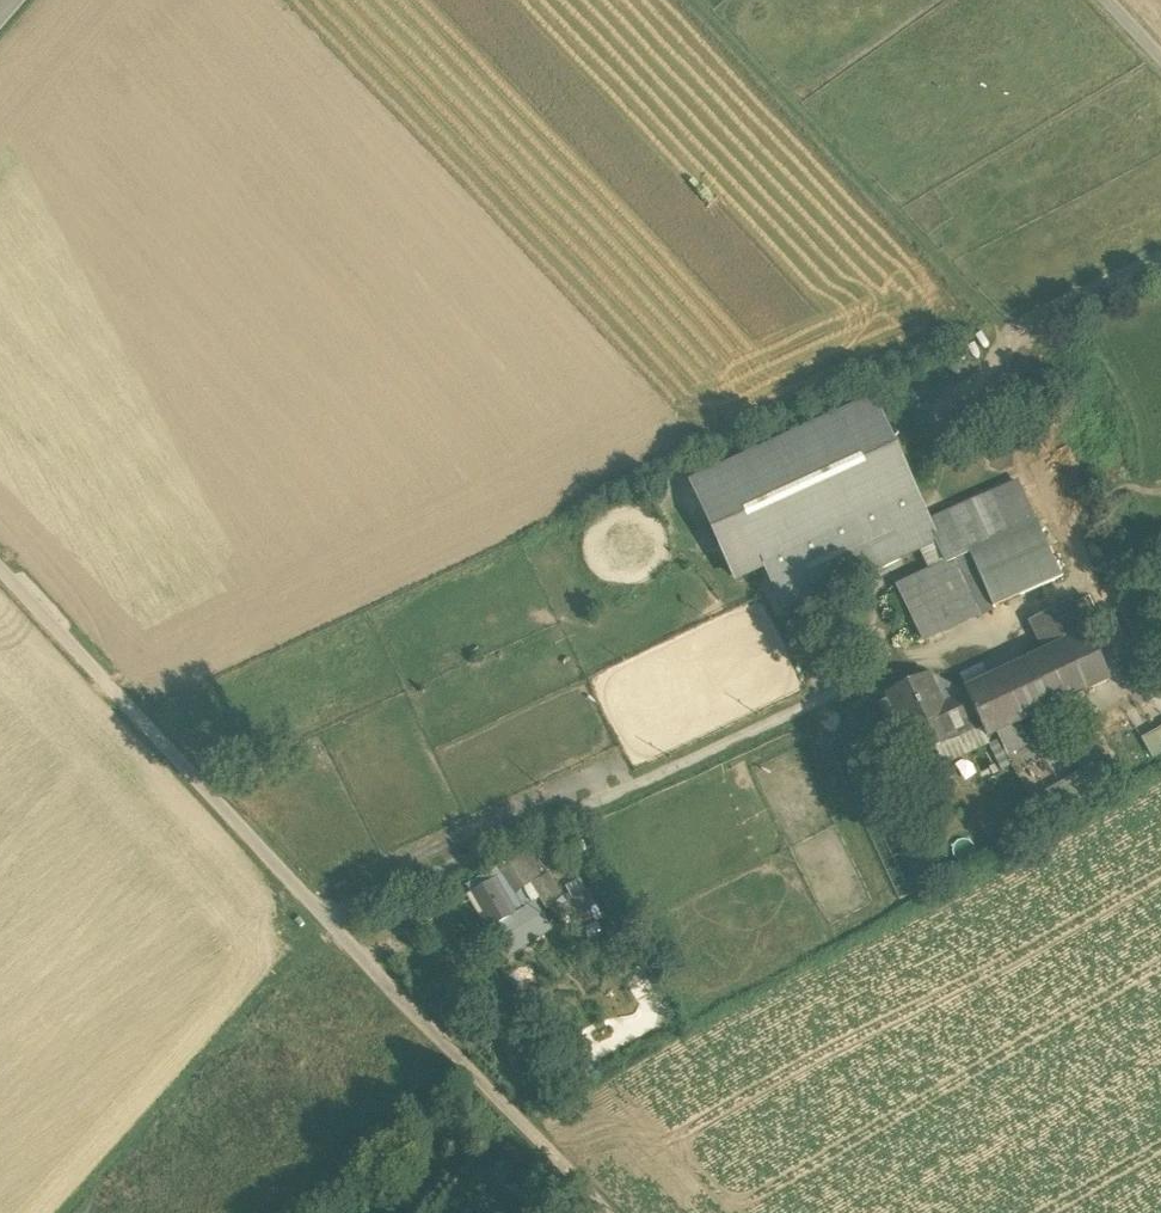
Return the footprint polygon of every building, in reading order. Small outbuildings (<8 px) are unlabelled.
[(873,402),(693,485),(736,578),(765,565),(916,496),(873,402)] [(1017,482),(928,522),(937,540),(936,541),(947,564),(961,558),(969,554),(1037,523),(1017,482)] [(916,496),(765,565),(785,609),(922,547),(936,541),(937,540),(928,522),(916,496)] [(1037,523),(969,554),(995,609),(1063,578),(1037,523)] [(922,547),(934,571),(947,564),(936,541),(922,547)] [(907,583),(925,621),(979,596),(961,558),(947,564),(934,571),(907,583)] [(925,621),(894,635),(905,658),(991,619),(979,596),(925,621)] [(1111,679),(1074,600),(1053,610),(1069,645),(1053,653),(967,694),(968,696),(981,724),(984,730),(996,757),(1034,740),(1025,721),(1111,679)] [(1036,619),(1053,653),(1069,645),(1053,610),(1036,619)] [(985,665),(964,671),(967,682),(988,676),(985,665)] [(981,724),(968,696),(955,702),(942,675),(893,698),(922,760),(984,730),(981,724)] [(1106,704),(1107,701),(1106,697),(1104,694),(1102,692),(1098,692),(1095,692),(1092,694),(1090,697),(1089,701),(1090,704),(1092,707),(1095,709),(1098,710),(1102,709),(1104,707),(1106,704)] [(1149,736),(1158,755),(1160,754),(1160,730),(1149,736)] [(1119,757),(1038,796),(1048,817),(1129,778),(1119,757)] [(533,849),(500,872),(503,875),(517,896),(546,875),(537,863),(541,861),(533,849)] [(503,875),(489,885),(503,906),(517,896),(503,875)] [(503,906),(489,885),(473,894),(496,928),(504,923),(510,919),(503,906)] [(496,928),(514,955),(553,930),(535,902),(510,919),(504,923),(496,928)]
